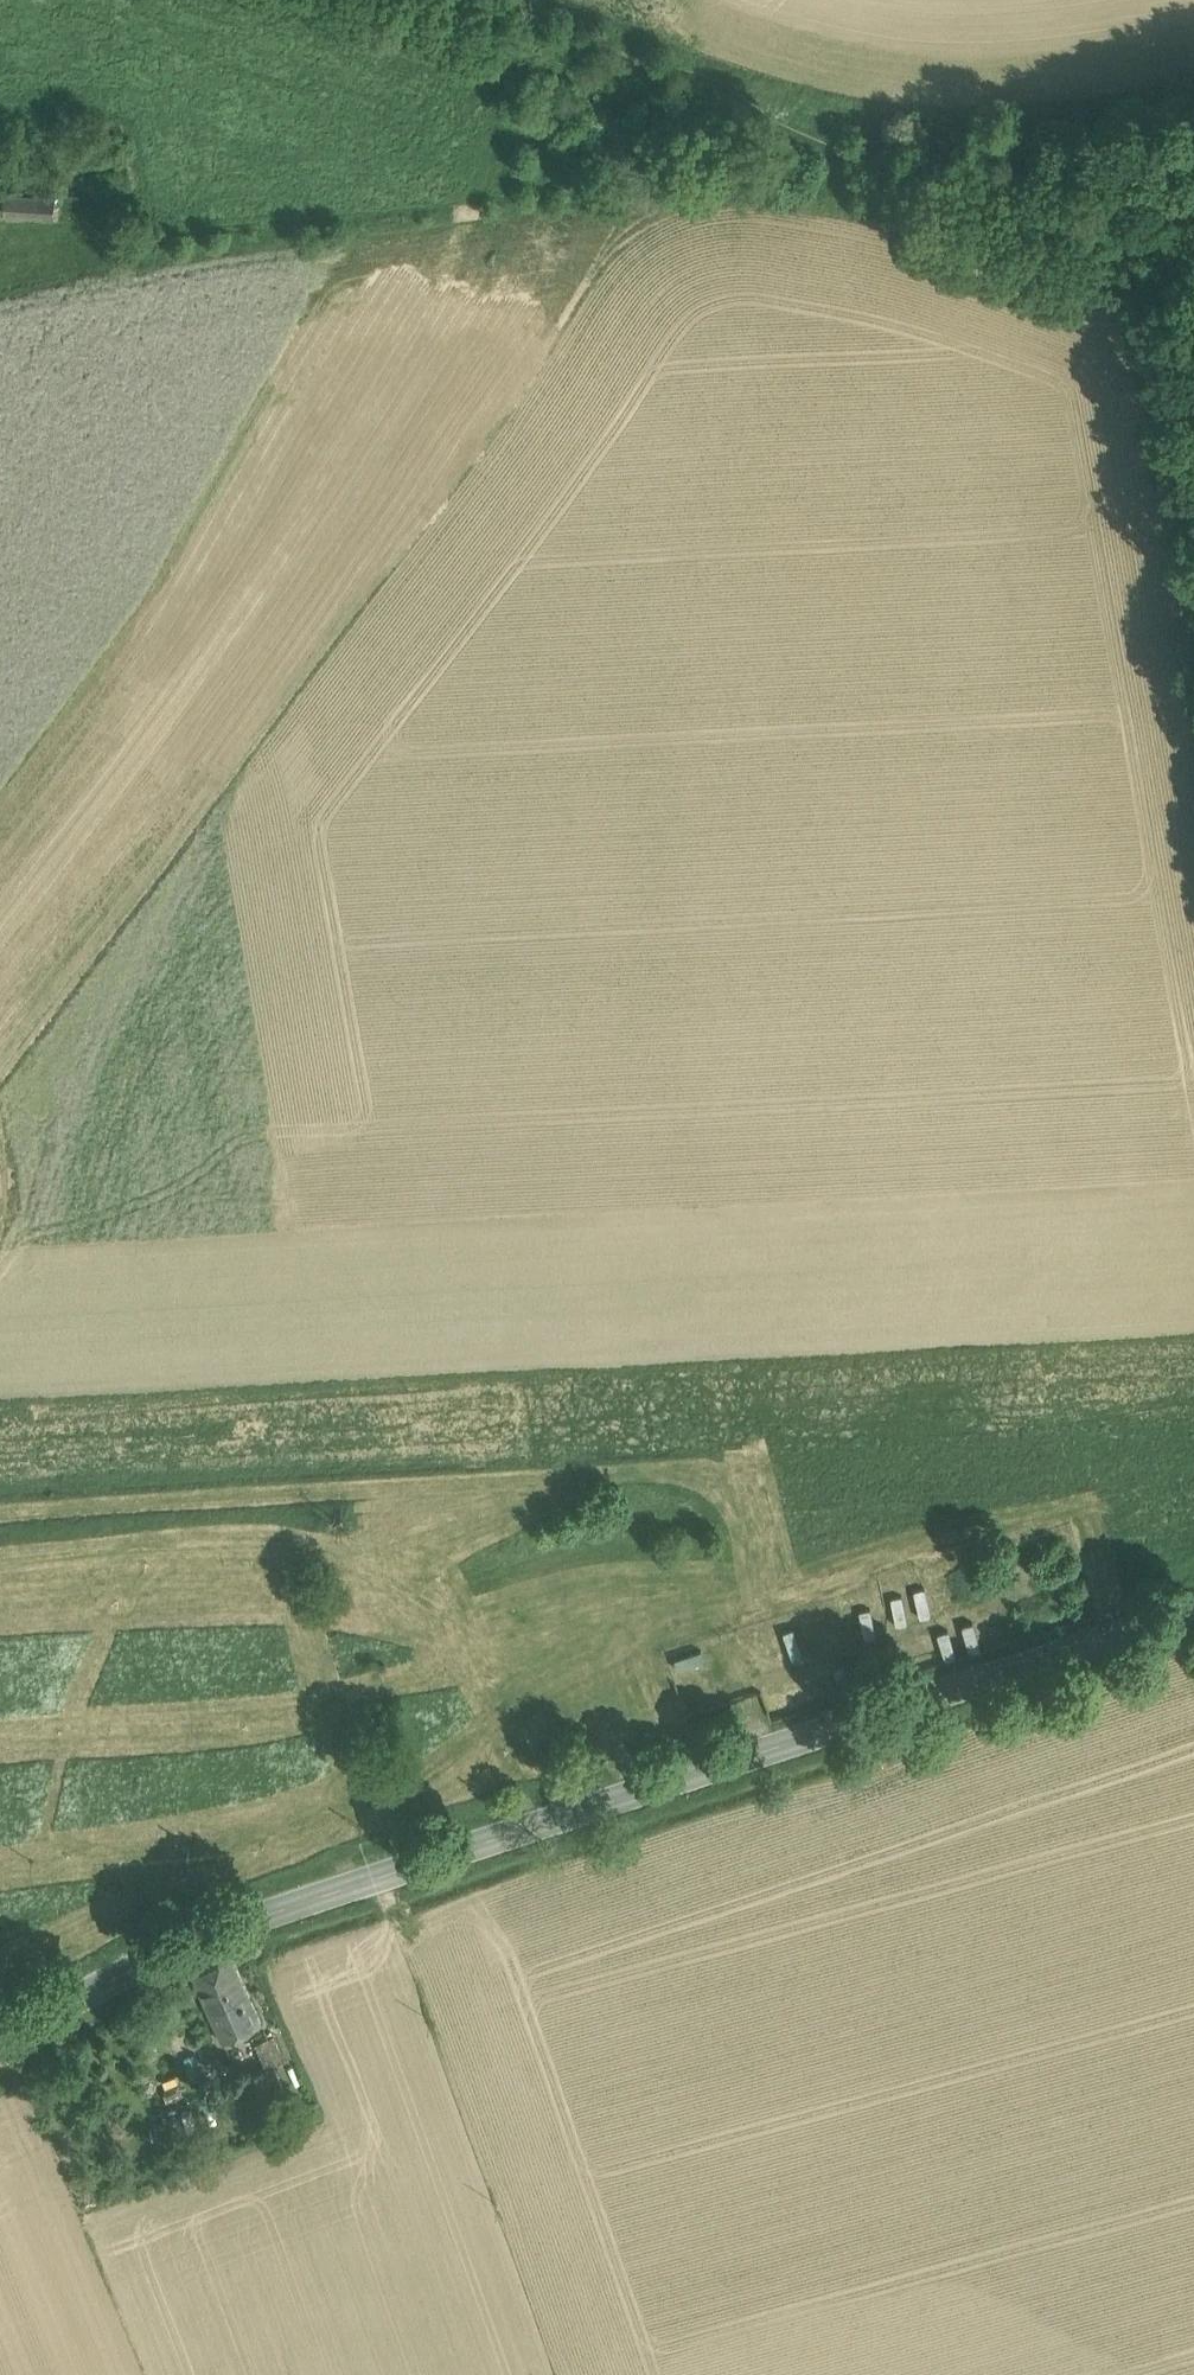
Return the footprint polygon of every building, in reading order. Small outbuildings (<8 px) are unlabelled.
[(41,195),(5,193),(4,213),(41,215),(41,195)] [(55,196),(41,195),(41,215),(55,216),(55,196)] [(673,1654),(677,1664),(702,1657),(699,1646),(673,1654)] [(232,1954),(193,1973),(223,2040),(262,2023),(232,1954)] [(273,2065),(240,2078),(257,2114),(288,2101),(273,2065)]
